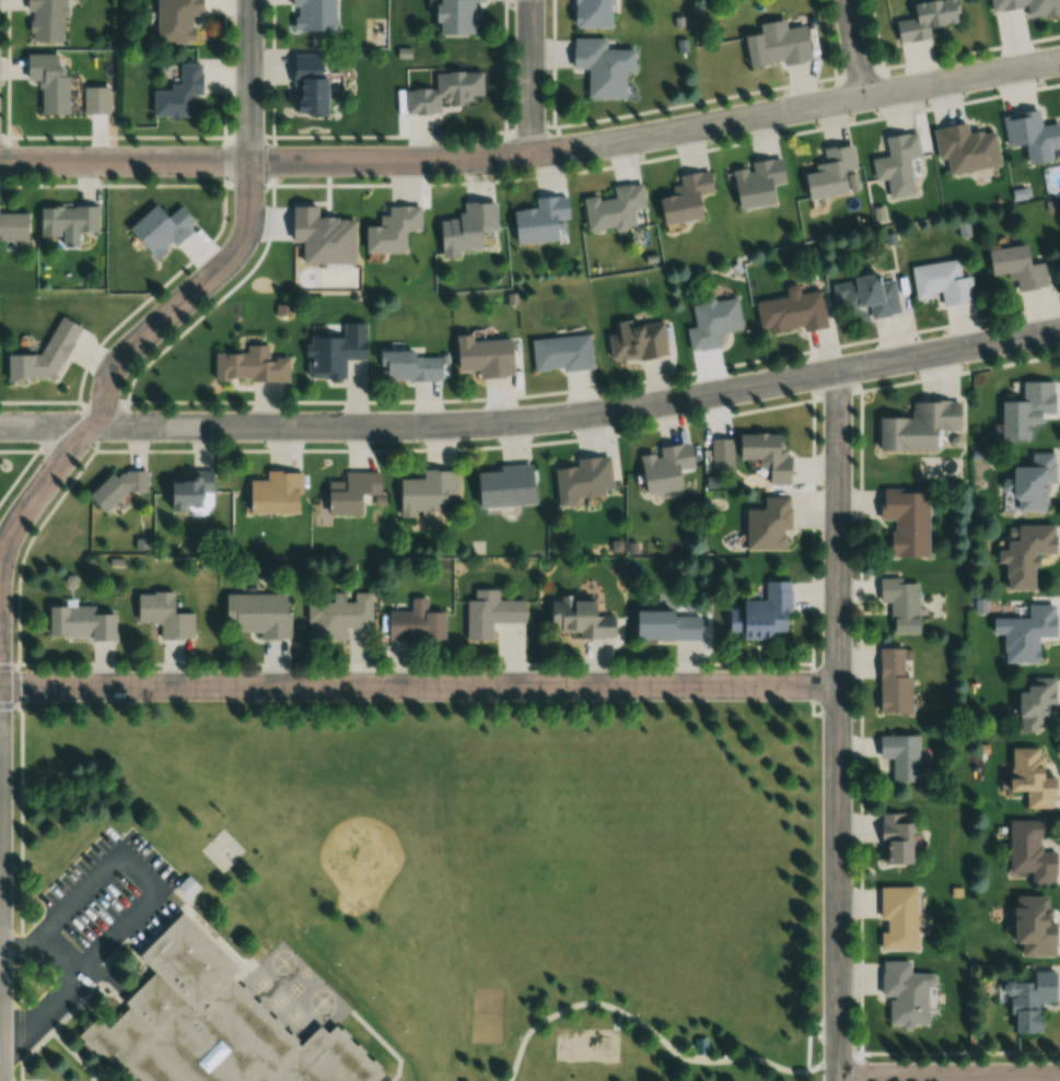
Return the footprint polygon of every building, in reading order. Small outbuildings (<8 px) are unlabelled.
[(26,42),(63,42),(63,0),(26,0),(26,42)] [(154,43),(191,42),(191,15),(200,15),(200,0),(154,0),(154,43)] [(333,30),(333,0),(291,0),(291,30),(333,30)] [(483,1),(483,0),(435,0),(434,34),(473,34),(473,1),(483,1)] [(572,27),(610,27),(610,0),(572,0),(572,27)] [(928,26),(958,21),(955,0),(931,0),(910,4),(912,19),(894,22),(898,43),(929,37),(928,26)] [(991,11),(1024,6),(1026,18),(1059,13),(1057,0),(989,0),(991,11)] [(758,24),(759,34),(743,36),(747,68),(809,60),(804,26),(785,28),(784,20),(758,24)] [(624,71),(633,71),(633,49),(605,49),(605,38),(571,38),(571,69),(587,69),(587,97),(624,97),(624,71)] [(25,54),(25,80),(38,80),(38,113),(65,113),(65,54),(25,54)] [(323,54),(291,54),(291,114),(323,114),(323,54)] [(201,94),(201,63),(179,63),(179,83),(168,83),(168,90),(151,90),(151,116),(192,116),(192,94),(201,94)] [(405,113),(439,112),(439,102),(481,100),(480,71),(434,72),(435,89),(404,89),(405,113)] [(83,113),(108,113),(108,87),(83,87),(83,113)] [(1050,160),(1048,148),(1059,146),(1059,128),(1058,129),(1057,123),(1040,125),(1039,112),(1003,116),(1006,146),(1024,144),(1026,163),(1050,160)] [(999,165),(993,129),(968,133),(967,123),(932,129),(937,158),(946,157),(948,173),(999,165)] [(909,158),(920,157),(917,132),(885,137),(887,156),(871,158),(874,180),(886,178),(889,197),(914,194),(909,158)] [(846,192),(843,169),(855,168),(852,144),(823,148),(825,162),(812,164),(813,172),(802,173),(806,198),(846,192)] [(751,161),(751,167),(730,170),(736,209),(773,204),(770,184),(784,182),(780,157),(751,161)] [(700,219),(697,194),(712,192),(709,171),(679,175),(680,185),(671,186),(672,196),(657,198),(661,224),(700,219)] [(583,199),(587,232),(635,226),(633,209),(644,208),(641,183),(612,186),(613,195),(583,199)] [(557,240),(555,220),(568,219),(566,195),(534,197),(535,209),(511,211),(514,243),(557,240)] [(463,202),(463,217),(438,218),(439,257),(458,257),(458,250),(478,249),(478,230),(495,230),(494,201),(463,202)] [(126,228),(153,261),(197,225),(181,205),(166,217),(155,205),(126,228)] [(96,233),(96,206),(38,206),(38,233),(96,233)] [(363,253),(404,252),(403,231),(420,230),(419,206),(387,206),(387,216),(378,216),(378,226),(362,226),(363,253)] [(26,239),(26,213),(0,213),(0,239),(26,239)] [(1043,263),(1028,265),(1024,244),(985,250),(990,276),(1010,273),(1013,291),(1046,287),(1043,263)] [(970,275),(961,277),(958,259),(911,266),(916,298),(940,294),(942,304),(974,299),(970,275)] [(899,313),(893,271),(832,280),(836,310),(868,306),(870,317),(899,313)] [(825,325),(820,290),(755,299),(760,334),(825,325)] [(686,328),(690,350),(720,346),(718,332),(742,329),(737,297),(691,304),(694,327),(686,328)] [(5,355),(5,380),(53,380),(78,326),(58,316),(40,355),(5,355)] [(662,319),(615,323),(616,333),(607,334),(609,361),(666,356),(662,319)] [(366,323),(343,323),(342,337),(308,337),(308,378),(345,379),(345,358),(366,359),(366,323)] [(589,334),(530,339),(533,373),(592,367),(589,334)] [(511,375),(509,338),(470,340),(470,335),(454,335),(456,371),(476,369),(477,377),(511,375)] [(288,381),(288,357),(268,357),(268,345),(246,345),(246,354),(214,354),(214,381),(288,381)] [(378,380),(440,380),(440,352),(378,352),(378,380)] [(1054,412),(1053,381),(1021,381),(1021,401),(1000,401),(1000,440),(1028,440),(1028,423),(1039,423),(1039,412),(1054,412)] [(878,451),(934,450),(933,430),(959,430),(958,400),(911,400),(911,417),(877,417),(878,451)] [(737,434),(737,459),(757,458),(757,472),(767,472),(767,483),(786,483),(786,434),(737,434)] [(690,444),(637,451),(643,494),(681,489),(678,472),(694,470),(690,444)] [(1031,467),(1011,467),(1011,511),(1044,511),(1044,483),(1054,483),(1054,452),(1031,452),(1031,467)] [(555,468),(557,507),(572,506),(572,496),(611,494),(609,456),(576,458),(576,467),(555,468)] [(474,472),(476,507),(533,504),(531,463),(498,465),(498,470),(474,472)] [(212,465),(191,465),(191,481),(167,482),(167,496),(178,496),(178,506),(202,506),(202,492),(212,492),(212,465)] [(423,479),(399,479),(399,517),(414,517),(414,511),(445,511),(445,494),(456,494),(456,470),(423,470),(423,479)] [(247,514),(301,514),(300,472),(265,472),(265,480),(247,480),(247,514)] [(360,515),(360,498),(370,498),(370,503),(380,503),(379,472),(342,472),(342,485),(326,485),(327,515),(360,515)] [(928,556),(928,488),(880,488),(880,520),(889,520),(889,556),(928,556)] [(789,530),(789,496),(763,496),(763,509),(745,509),(745,549),(784,549),(784,530),(789,530)] [(1054,524),(1015,525),(1015,538),(1004,538),(1004,550),(996,550),(996,564),(1005,564),(1005,590),(1034,590),(1033,554),(1054,554),(1054,524)] [(879,602),(891,602),(891,634),(919,633),(918,578),(878,579),(879,602)] [(765,600),(749,600),(749,609),(727,608),(727,639),(771,639),(771,632),(790,632),(790,581),(765,581),(765,600)] [(498,600),(498,590),(474,590),(474,600),(466,600),(466,640),(492,640),(492,623),(524,623),(524,600),(498,600)] [(139,593),(139,623),(159,624),(159,639),(193,639),(193,613),(172,613),(172,593),(139,593)] [(285,636),(286,594),(224,593),(223,635),(285,636)] [(370,628),(370,593),(353,594),(353,598),(333,598),(333,603),(307,603),(307,640),(340,640),(340,628),(370,628)] [(444,640),(444,613),(426,613),(426,598),(411,598),(411,612),(387,612),(387,640),(444,640)] [(613,616),(593,616),(594,599),(551,599),(551,632),(577,633),(577,639),(613,639),(613,616)] [(1027,618),(991,618),(991,635),(1004,635),(1004,663),(1037,663),(1037,636),(1054,636),(1055,604),(1027,604),(1027,618)] [(93,606),(46,607),(47,641),(114,639),(113,614),(93,615),(93,606)] [(633,613),(633,640),(700,640),(700,613),(633,613)] [(910,677),(903,677),(904,648),(878,648),(878,714),(910,714),(910,677)] [(1055,678),(1027,678),(1027,687),(1016,687),(1016,730),(1045,730),(1045,708),(1055,708),(1055,678)] [(918,767),(918,736),(878,736),(878,759),(890,759),(890,783),(928,782),(928,767),(918,767)] [(1025,808),(1054,808),(1054,777),(1040,777),(1040,748),(1011,748),(1011,777),(1005,777),(1005,793),(1025,793),(1025,808)] [(881,865),(908,865),(908,814),(881,814),(881,865)] [(1054,851),(1040,851),(1040,821),(1008,821),(1008,873),(1030,873),(1030,885),(1054,885),(1054,851)] [(187,874),(171,892),(185,904),(200,886),(187,874)] [(879,887),(880,950),(916,950),(915,887),(879,887)] [(377,1072),(369,1080),(135,1080),(123,1068),(114,1077),(74,1035),(94,1017),(107,1032),(129,1010),(121,1002),(150,975),(129,954),(178,906),(238,967),(229,977),(298,1049),(318,1030),(327,1038),(336,1030),(377,1072)] [(927,987),(934,987),(934,974),(909,974),(909,962),(881,962),(881,997),(888,997),(888,1024),(927,1024),(927,987)] [(1038,1032),(1039,1003),(1056,1003),(1056,966),(1032,966),(1032,983),(1002,983),(1002,999),(1012,999),(1011,1032),(1038,1032)] [(694,1036),(692,1054),(704,1055),(706,1037),(694,1036)]
